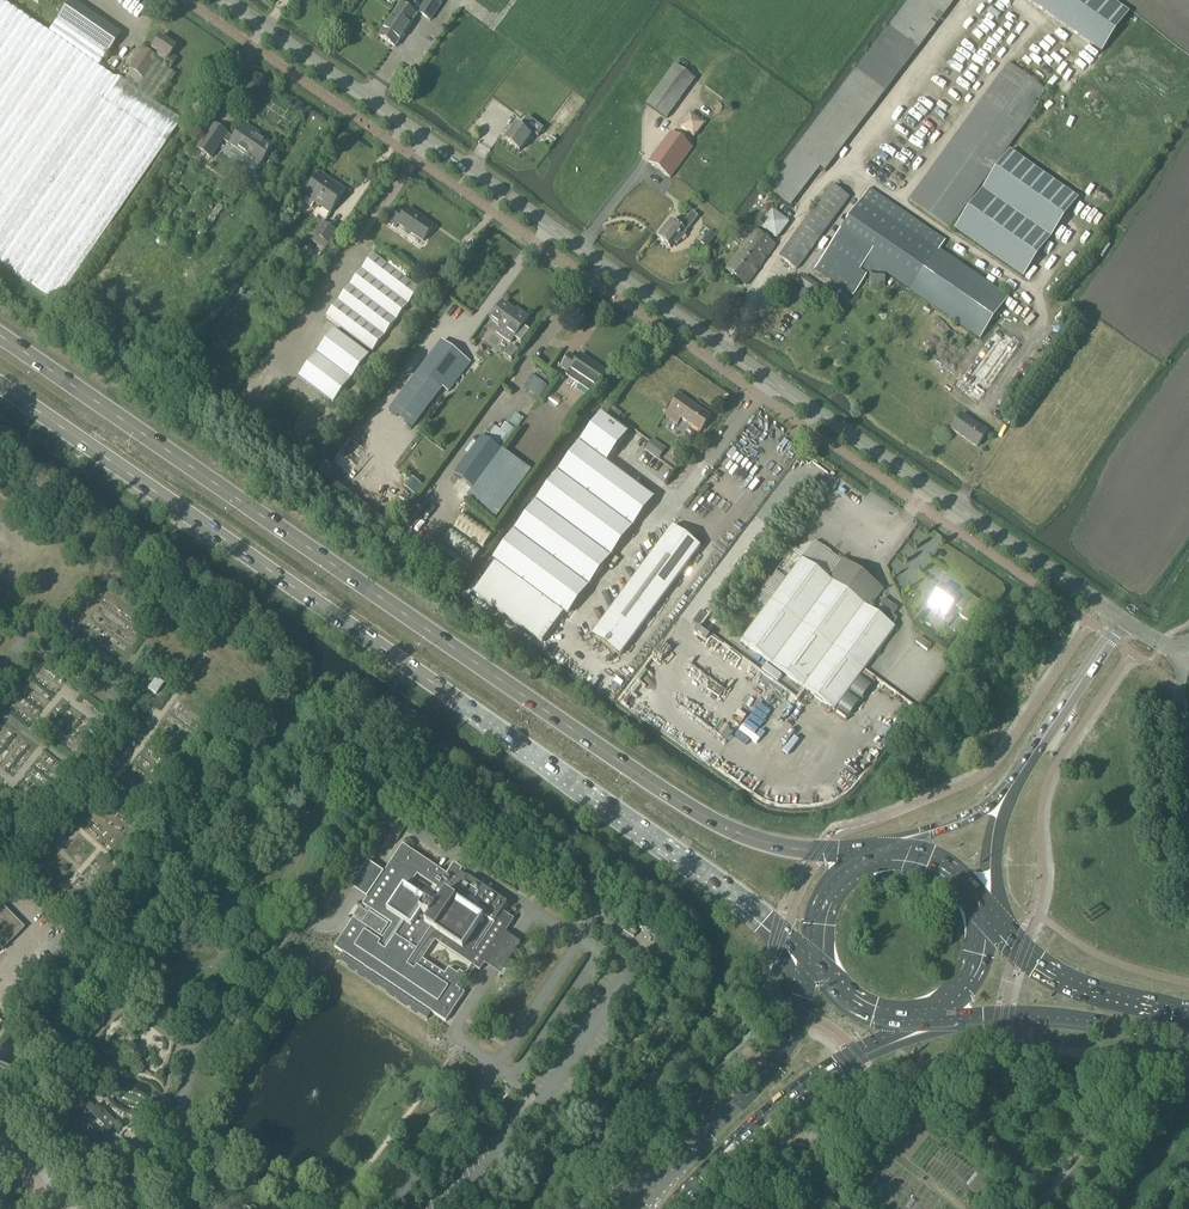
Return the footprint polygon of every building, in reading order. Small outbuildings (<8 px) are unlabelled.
[(443,6),(435,0),(428,0),(418,15),(431,24),(443,6)] [(768,185),(793,204),(821,169),(826,173),(962,0),(912,0),(768,185)] [(1118,28),(1131,11),(1116,0),(1078,0),(1118,28)] [(65,8),(47,34),(0,1),(0,262),(57,300),(180,122),(155,105),(175,77),(168,72),(154,63),(135,90),(122,82),(117,78),(115,81),(97,68),(119,36),(70,1),(65,8)] [(416,16),(401,5),(379,37),(395,48),(416,16)] [(122,82),(135,90),(154,63),(168,72),(175,61),(169,56),(175,49),(159,38),(148,54),(142,50),(128,70),(130,71),(122,82)] [(1049,93),(1009,64),(909,201),(948,230),(1049,93)] [(666,119),(695,80),(674,66),(646,105),(666,119)] [(694,138),(704,124),(690,114),(680,128),(694,138)] [(537,137),(543,130),(527,118),(521,125),(525,128),(523,132),(516,126),(505,141),(519,152),(533,134),(537,137)] [(198,149),(210,158),(222,140),(260,166),(272,148),(251,133),(253,131),(244,125),(234,139),(220,130),(214,125),(198,149)] [(670,179),(692,148),(671,132),(648,164),(670,179)] [(954,230),(1023,278),(1079,200),(1010,151),(954,230)] [(320,174),(309,190),(305,196),(323,208),(324,207),(331,212),(345,192),(332,183),(331,184),(327,181),(328,180),(320,174)] [(796,269),(849,198),(831,185),(779,256),(779,255),(778,256),(796,270),(797,269),(796,269)] [(869,189),(813,269),(853,298),(869,274),(869,287),(885,288),(886,275),(913,295),(941,255),(937,253),(945,242),(869,189)] [(218,206),(210,217),(198,236),(202,239),(222,209),(218,206)] [(433,227),(408,209),(404,214),(397,209),(388,221),(396,227),(398,224),(423,242),(433,227)] [(789,223),(772,210),(760,227),(777,240),(789,223)] [(671,221),(658,238),(670,248),(673,243),(677,246),(686,233),(697,217),(692,213),(681,227),(679,225),(678,226),(671,221)] [(307,262),(314,267),(337,233),(323,223),(315,235),(316,236),(312,241),(318,246),(307,262)] [(754,230),(725,269),(746,285),(776,246),(754,230)] [(701,243),(707,247),(716,235),(710,231),(701,243)] [(690,261),(705,262),(706,262),(707,249),(691,248),(690,261)] [(326,318),(372,352),(420,289),(405,278),(414,267),(397,254),(388,266),(374,254),(326,318)] [(941,255),(913,295),(980,341),(1008,301),(941,255)] [(814,295),(820,288),(805,276),(799,284),(814,295)] [(503,304),(490,320),(499,327),(495,332),(510,343),(514,338),(520,342),(529,331),(522,327),(528,319),(519,312),(518,315),(503,304)] [(978,403),(1019,344),(994,328),(954,387),(978,403)] [(305,370),(299,378),(307,384),(320,394),(333,404),(350,381),(368,357),(359,350),(346,340),(334,331),(328,339),(329,339),(325,345),(323,347),(316,355),(310,363),(311,363),(305,371),(305,370)] [(419,371),(418,373),(441,390),(442,388),(448,393),(470,364),(464,360),(458,355),(457,354),(456,354),(449,348),(441,342),(440,343),(441,344),(435,351),(434,351),(433,353),(434,353),(428,361),(427,360),(426,362),(426,363),(421,370),(420,370),(419,371)] [(569,373),(568,374),(567,376),(592,393),(606,373),(580,355),(577,360),(570,355),(561,368),(569,373)] [(418,373),(389,411),(412,429),(441,390),(418,373)] [(531,375),(523,387),(528,390),(536,378),(531,375)] [(542,383),(534,395),(539,398),(547,386),(542,383)] [(681,419),(700,432),(710,417),(679,396),(665,416),(677,425),(681,419)] [(509,426),(516,430),(523,419),(516,414),(509,426)] [(977,448),(987,433),(961,415),(951,430),(977,448)] [(517,530),(518,535),(513,536),(495,559),(496,563),(473,593),(542,644),(563,615),(568,614),(587,590),(586,585),(591,585),(609,560),(608,556),(612,555),(630,531),(630,527),(634,526),(652,501),(651,497),(606,463),(622,442),(623,443),(627,438),(626,436),(625,431),(605,417),(600,417),(582,442),(583,447),(578,447),(560,471),(561,476),(557,477),(539,501),(539,505),(535,506),(517,530)] [(517,432),(505,424),(500,431),(491,425),(483,437),(503,451),(511,439),(511,440),(517,432)] [(408,484),(405,488),(414,496),(422,486),(412,479),(408,484)] [(412,520),(427,501),(421,497),(406,516),(412,520)] [(455,526),(484,547),(493,535),(464,514),(455,526)] [(592,636),(620,656),(700,548),(672,527),(592,636)] [(480,551),(452,530),(443,542),(472,563),(480,551)] [(792,551),(791,552),(801,559),(828,579),(869,609),(883,590),(868,579),(872,574),(860,565),(857,570),(842,559),(841,561),(816,542),(792,551)] [(801,559),(740,642),(834,711),(867,666),(876,654),(895,628),(892,626),(897,619),(892,616),(897,609),(884,599),(879,606),(883,609),(882,611),(878,609),(875,613),(869,609),(828,579),(801,559)] [(980,603),(961,590),(956,596),(942,586),(929,604),(927,607),(937,614),(938,616),(939,615),(944,619),(954,606),(962,612),(959,616),(968,623),(974,615),(972,614),(980,603)] [(958,627),(962,630),(966,624),(962,621),(958,627)] [(931,646),(919,637),(915,643),(927,651),(931,646)] [(147,690),(155,695),(156,695),(155,694),(162,684),(162,685),(163,684),(155,679),(154,679),(155,680),(148,690),(148,689),(147,690)] [(381,881),(377,887),(370,896),(369,895),(362,905),(367,908),(357,922),(353,919),(334,947),(342,953),(431,1013),(446,1022),(465,994),(460,991),(475,968),(479,971),(486,961),(485,960),(491,950),(503,933),(504,934),(514,920),(502,912),(507,904),(461,873),(460,872),(454,880),(429,863),(421,858),(412,851),(402,845),(383,874),(384,875),(381,881)] [(6,938),(10,942),(23,929),(14,920),(13,920),(6,912),(0,905),(0,944),(6,938)] [(617,926),(623,930),(626,925),(620,921),(617,926)] [(623,931),(633,938),(637,932),(626,925),(623,931)] [(100,1131),(104,1136),(116,1124),(104,1112),(101,1116),(76,1091),(72,1095),(104,1127),(100,1131)] [(115,1153),(83,1121),(87,1117),(83,1112),(71,1124),(83,1136),(86,1132),(111,1157),(115,1153)]
